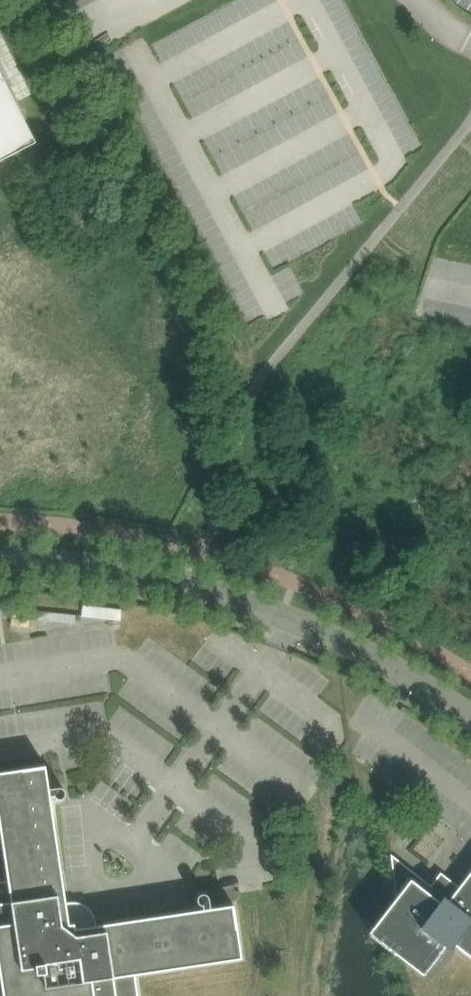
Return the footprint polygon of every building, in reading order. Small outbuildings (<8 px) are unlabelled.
[(37,143),(0,71),(0,162),(37,143)] [(46,765),(0,772),(0,826),(8,880),(0,881),(0,995),(139,995),(135,974),(242,958),(234,905),(211,908),(209,897),(208,895),(205,894),(203,893),(200,894),(198,896),(198,899),(198,902),(199,903),(201,904),(203,905),(204,909),(89,926),(89,924),(87,919),(86,917),(83,914),(79,911),(75,910),(70,910),(68,910),(50,796),(54,795),(55,796),(57,798),(59,799),(61,799),(63,798),(65,796),(66,794),(66,792),(65,790),(64,789),(62,787),(59,787),(49,789),(46,765)] [(453,895),(437,882),(433,887),(391,854),(396,897),(370,931),(404,959),(423,974),(445,946),(451,950),(455,944),(470,957),(470,872),(453,895)]
